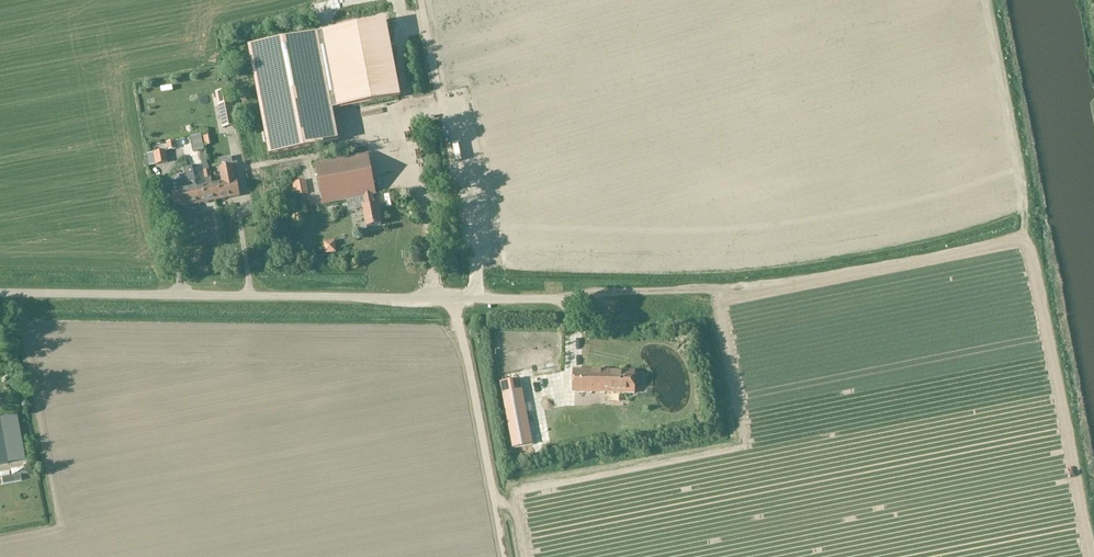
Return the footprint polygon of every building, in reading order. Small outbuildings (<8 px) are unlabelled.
[(399,99),(384,23),(303,38),(318,114),(399,99)] [(318,114),(303,38),(249,48),(269,157),(324,147),(323,144),(338,141),(335,126),(321,129),(318,114)] [(217,107),(221,129),(235,126),(231,104),(217,107)] [(204,150),(201,136),(190,138),(193,153),(204,150)] [(175,142),(167,143),(169,151),(176,149),(175,142)] [(156,166),(168,163),(166,151),(154,153),(156,166)] [(367,228),(381,225),(377,206),(375,206),(373,195),(375,195),(368,154),(316,164),(323,205),(363,197),(365,208),(363,208),(367,228)] [(212,185),(215,201),(239,197),(233,166),(220,169),(222,183),(212,185)] [(215,201),(212,185),(209,170),(204,172),(206,186),(196,188),(200,204),(215,201)] [(172,194),(175,208),(183,206),(184,207),(200,204),(196,188),(194,174),(185,176),(186,181),(179,182),(181,192),(172,194)] [(306,194),(304,181),(295,183),(298,196),(306,194)] [(200,240),(204,255),(219,251),(215,236),(200,240)] [(322,243),(322,257),(335,257),(335,242),(322,243)] [(625,394),(634,394),(634,372),(573,371),(573,393),(611,393),(611,407),(624,407),(625,394)] [(528,376),(527,391),(551,392),(551,377),(528,376)] [(532,444),(520,380),(500,383),(513,448),(532,444)] [(25,461),(17,416),(17,414),(7,416),(0,417),(0,465),(25,461)]
